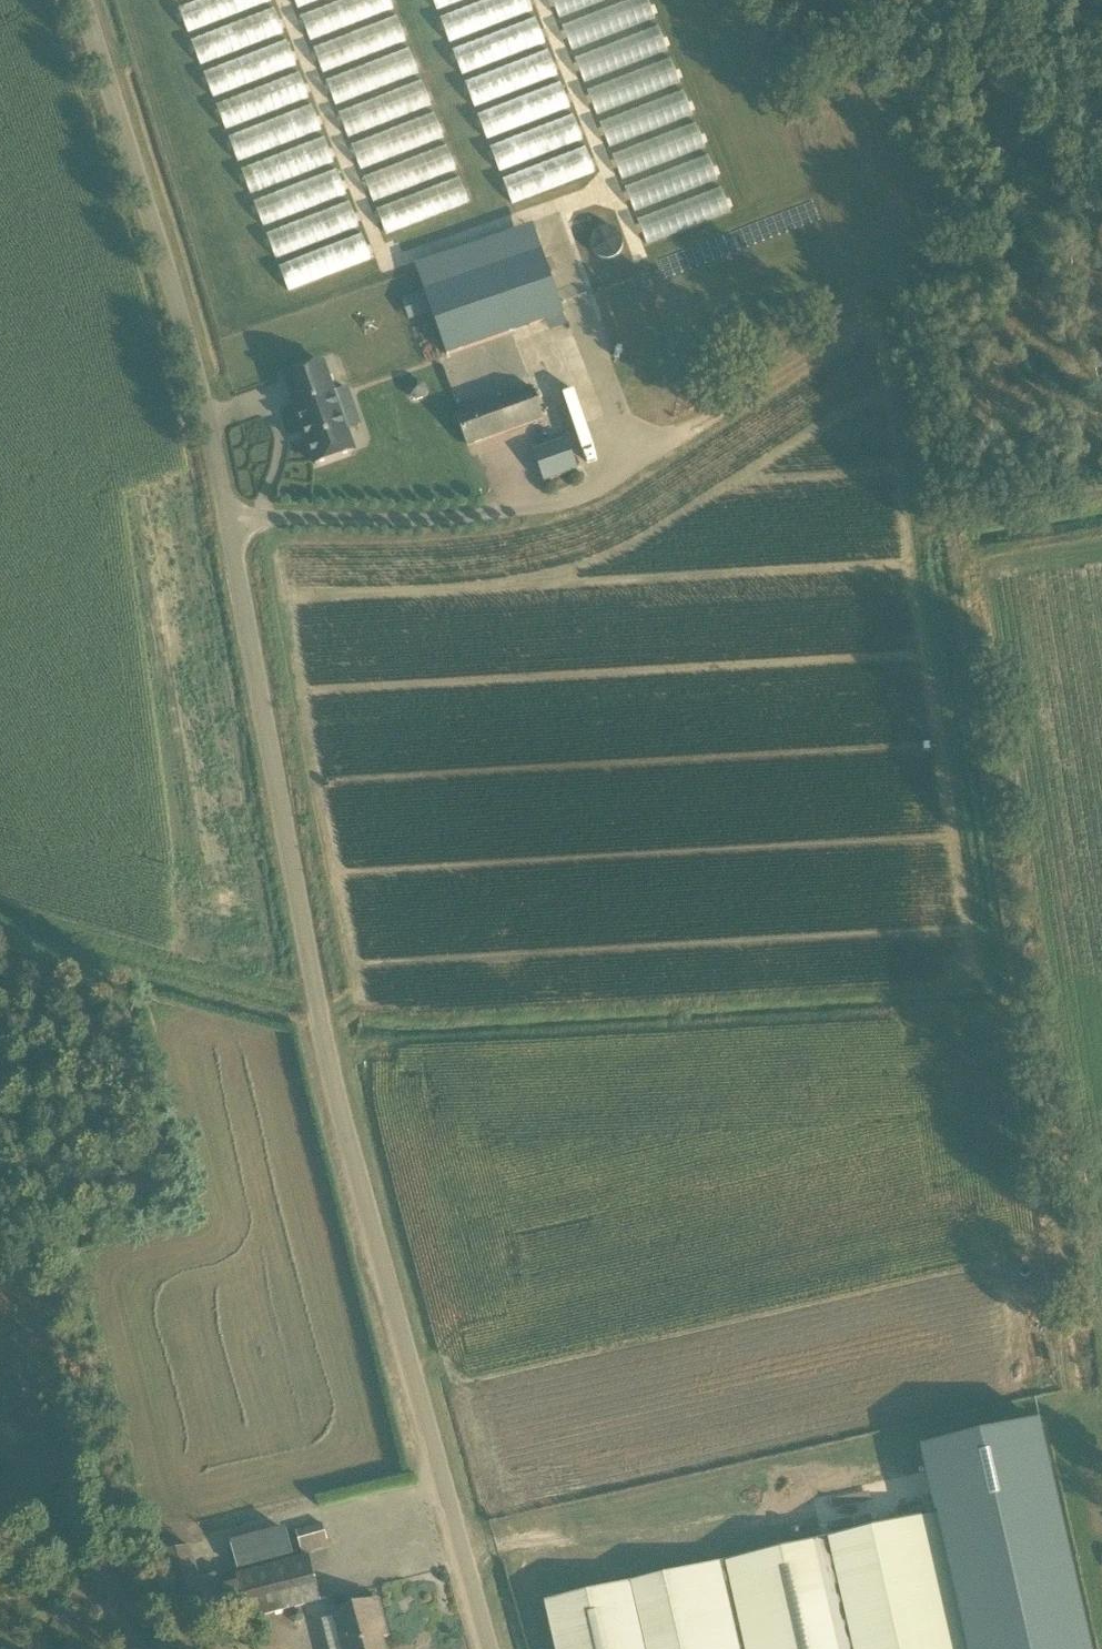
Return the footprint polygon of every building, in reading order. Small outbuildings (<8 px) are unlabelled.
[(266,0),(168,0),(265,295),(353,266),(266,0)] [(462,205),(392,0),(286,0),(367,238),(462,205)] [(484,210),(574,181),(516,0),(417,0),(484,210)] [(564,315),(544,254),(542,250),(476,273),(468,249),(416,267),(447,355),(547,320),(564,315)] [(354,452),(346,430),(334,395),(348,391),(348,389),(334,394),(323,364),(285,377),(316,465),(354,452)] [(533,388),(467,412),(478,443),(544,419),(533,388)] [(545,482),(578,471),(567,439),(534,451),(545,482)] [(1009,1428),(922,1448),(937,1514),(968,1648),(1093,1648),(1066,1533),(1041,1421),(1009,1428)] [(698,1569),(716,1648),(968,1648),(937,1514),(916,1519),(816,1542),(698,1569)] [(324,1525),(297,1532),(301,1548),(328,1540),(324,1525)] [(170,1607),(205,1599),(192,1547),(156,1555),(170,1607)] [(250,1621),(320,1602),(308,1557),(237,1575),(239,1583),(250,1621)] [(698,1569),(545,1604),(555,1648),(716,1648),(698,1569)] [(382,1635),(387,1634),(378,1601),(335,1613),(336,1617),(345,1648),(385,1648),(382,1635)]
